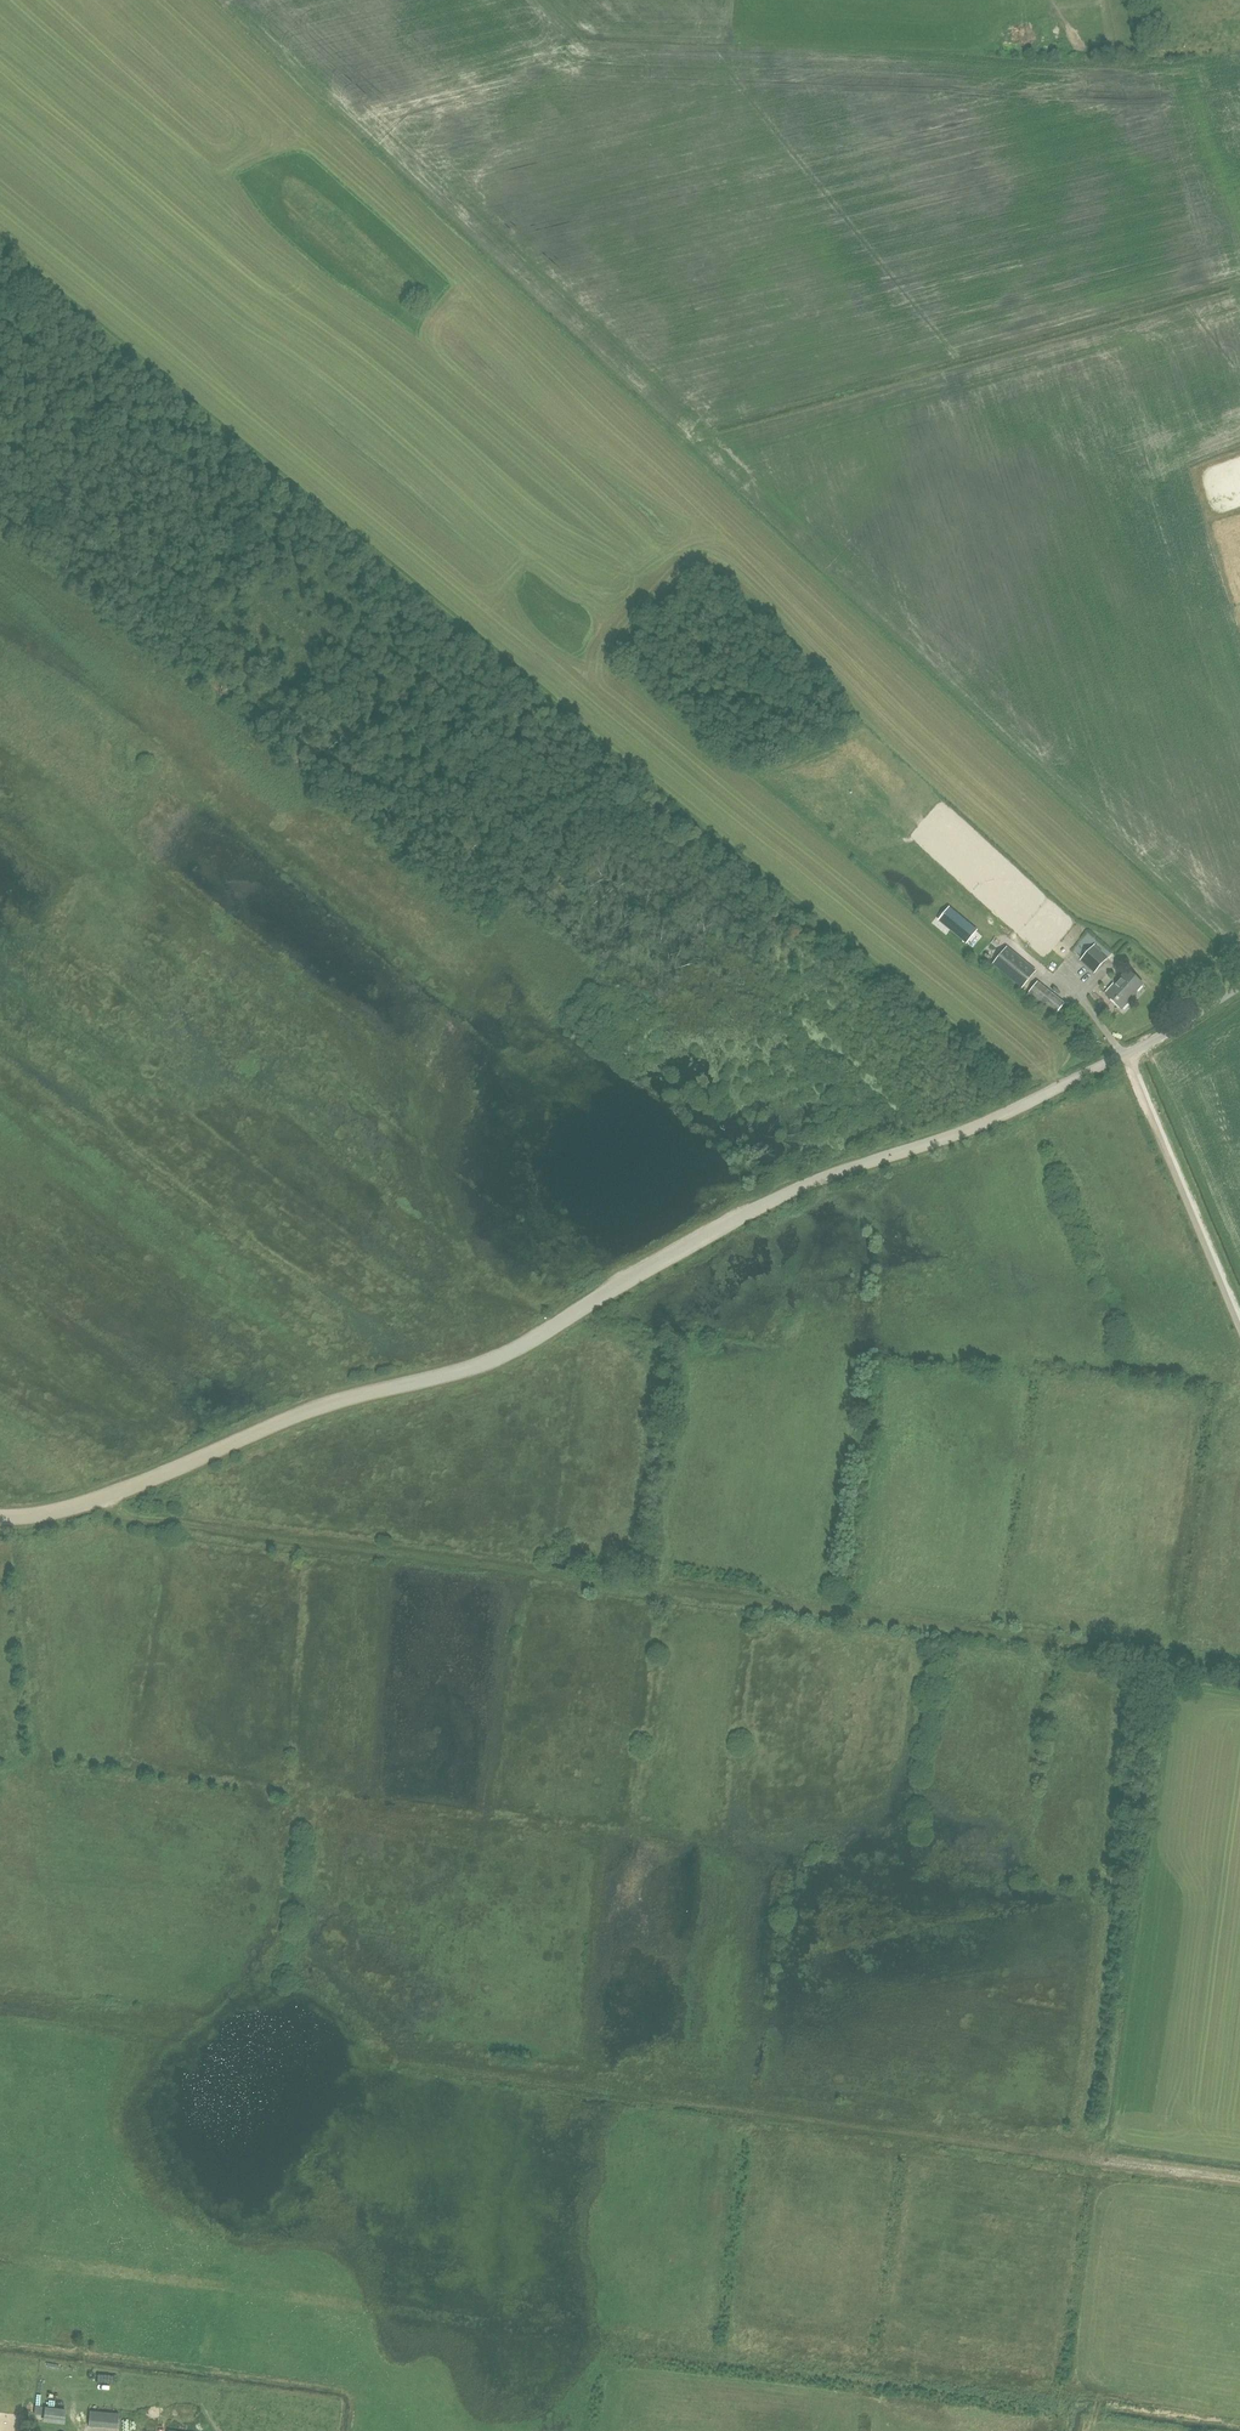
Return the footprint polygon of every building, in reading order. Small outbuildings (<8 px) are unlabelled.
[(976,930),(960,916),(949,907),(939,920),(949,929),(966,943),(976,930)] [(1095,972),(1107,958),(1095,946),(1081,960),(1095,972)] [(1022,987),(1035,971),(1007,948),(994,964),(1022,987)] [(1061,976),(1071,967),(1064,960),(1054,969),(1061,976)] [(1122,1009),(1132,998),(1131,997),(1143,984),(1127,970),(1120,979),(1120,980),(1106,995),(1122,1009)] [(1099,979),(1102,987),(1115,982),(1112,974),(1099,979)] [(1057,1014),(1065,1004),(1037,982),(1029,992),(1057,1014)] [(64,2425),(66,2410),(46,2407),(44,2422),(64,2425)] [(118,2424),(118,2415),(91,2415),(91,2424),(118,2424)]
